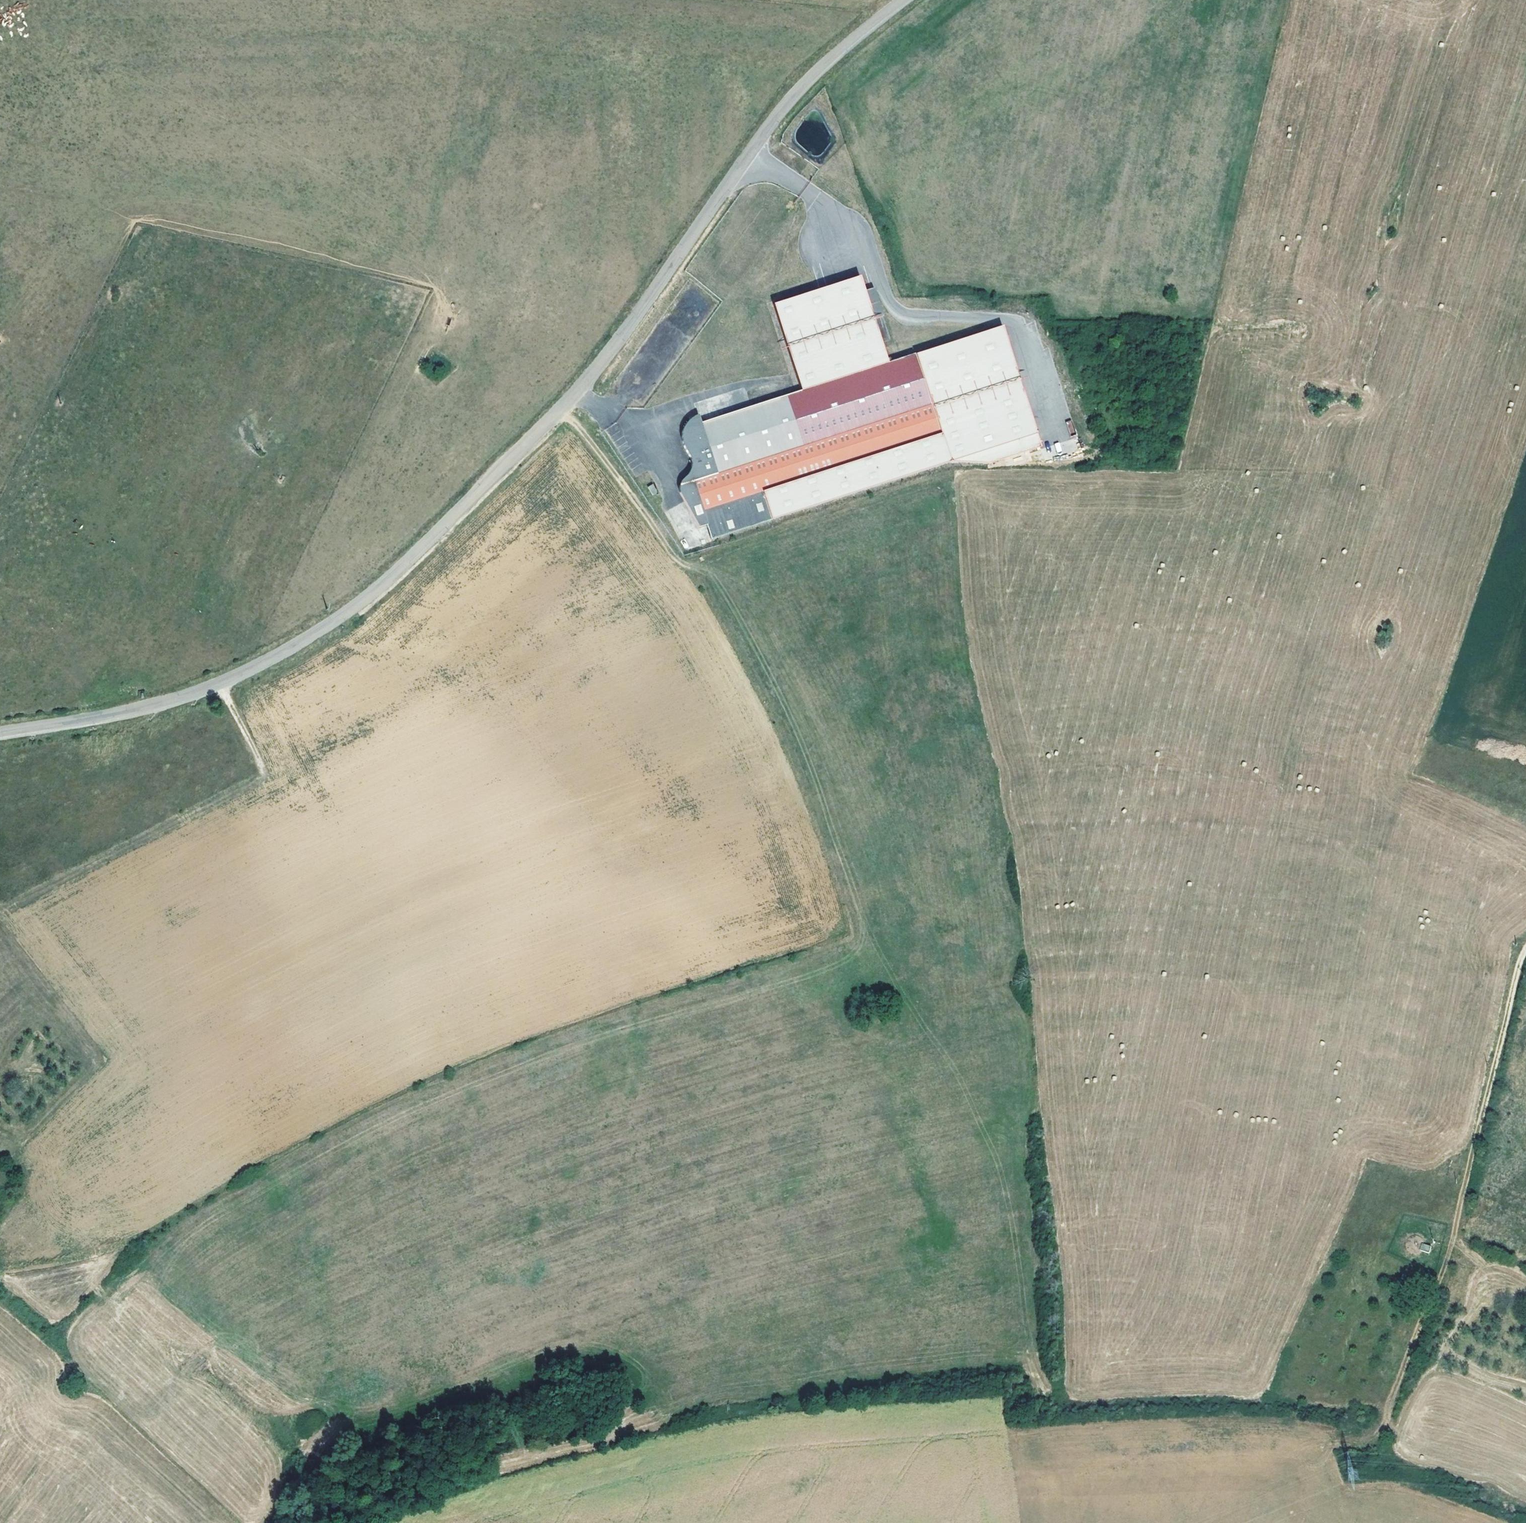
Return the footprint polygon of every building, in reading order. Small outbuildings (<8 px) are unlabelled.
[(701,417),(686,421),(684,424),(681,429),(681,435),(681,440),(684,449),(684,456),(682,459),(675,464),(672,468),(672,473),(672,478),(693,515),(704,512),(713,543),(773,522),(951,463),(990,463),(1041,446),(1002,326),(890,362),(862,275),(775,303),(803,390),(703,423),(701,417)] [(1066,422),(1070,434),(1075,432),(1071,420),(1066,422)] [(652,495),(657,492),(653,484),(647,487),(652,495)] [(1429,1253),(1431,1245),(1421,1243),(1419,1250),(1429,1253)]
